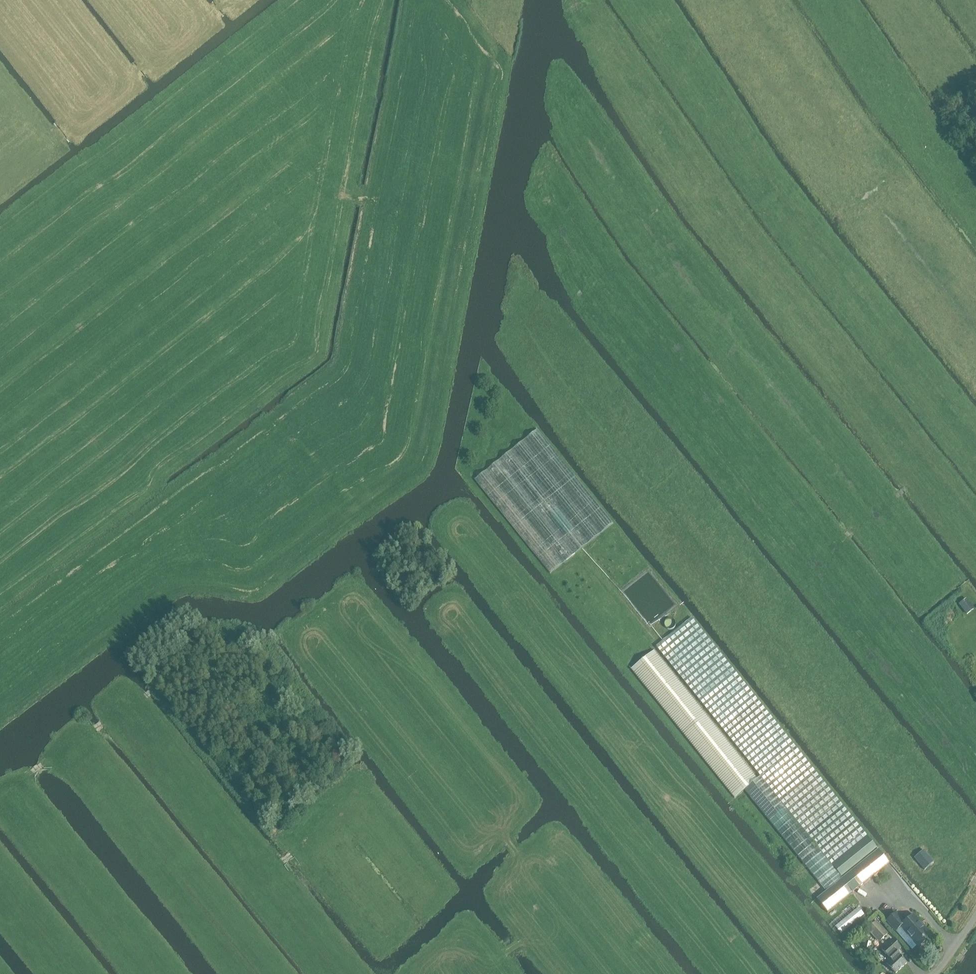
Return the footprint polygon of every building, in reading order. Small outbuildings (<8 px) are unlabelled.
[(537,429),(524,440),(476,479),(551,573),(612,523),(537,429)] [(966,598),(959,603),(967,614),(974,608),(966,598)] [(889,863),(878,849),(692,618),(656,646),(762,778),(746,791),(827,891),(817,899),(828,912),(889,863)] [(631,669),(735,798),(758,779),(654,650),(631,669)] [(934,861),(924,849),(915,857),(925,869),(934,861)] [(834,927),(841,935),(865,915),(858,908),(834,927)] [(917,945),(918,947),(932,935),(914,914),(905,922),(896,912),(887,921),(913,950),(917,945)] [(876,921),(867,929),(879,942),(888,934),(876,921)] [(906,962),(897,952),(900,948),(892,939),(881,949),(891,959),(887,963),(896,972),(906,962)]
